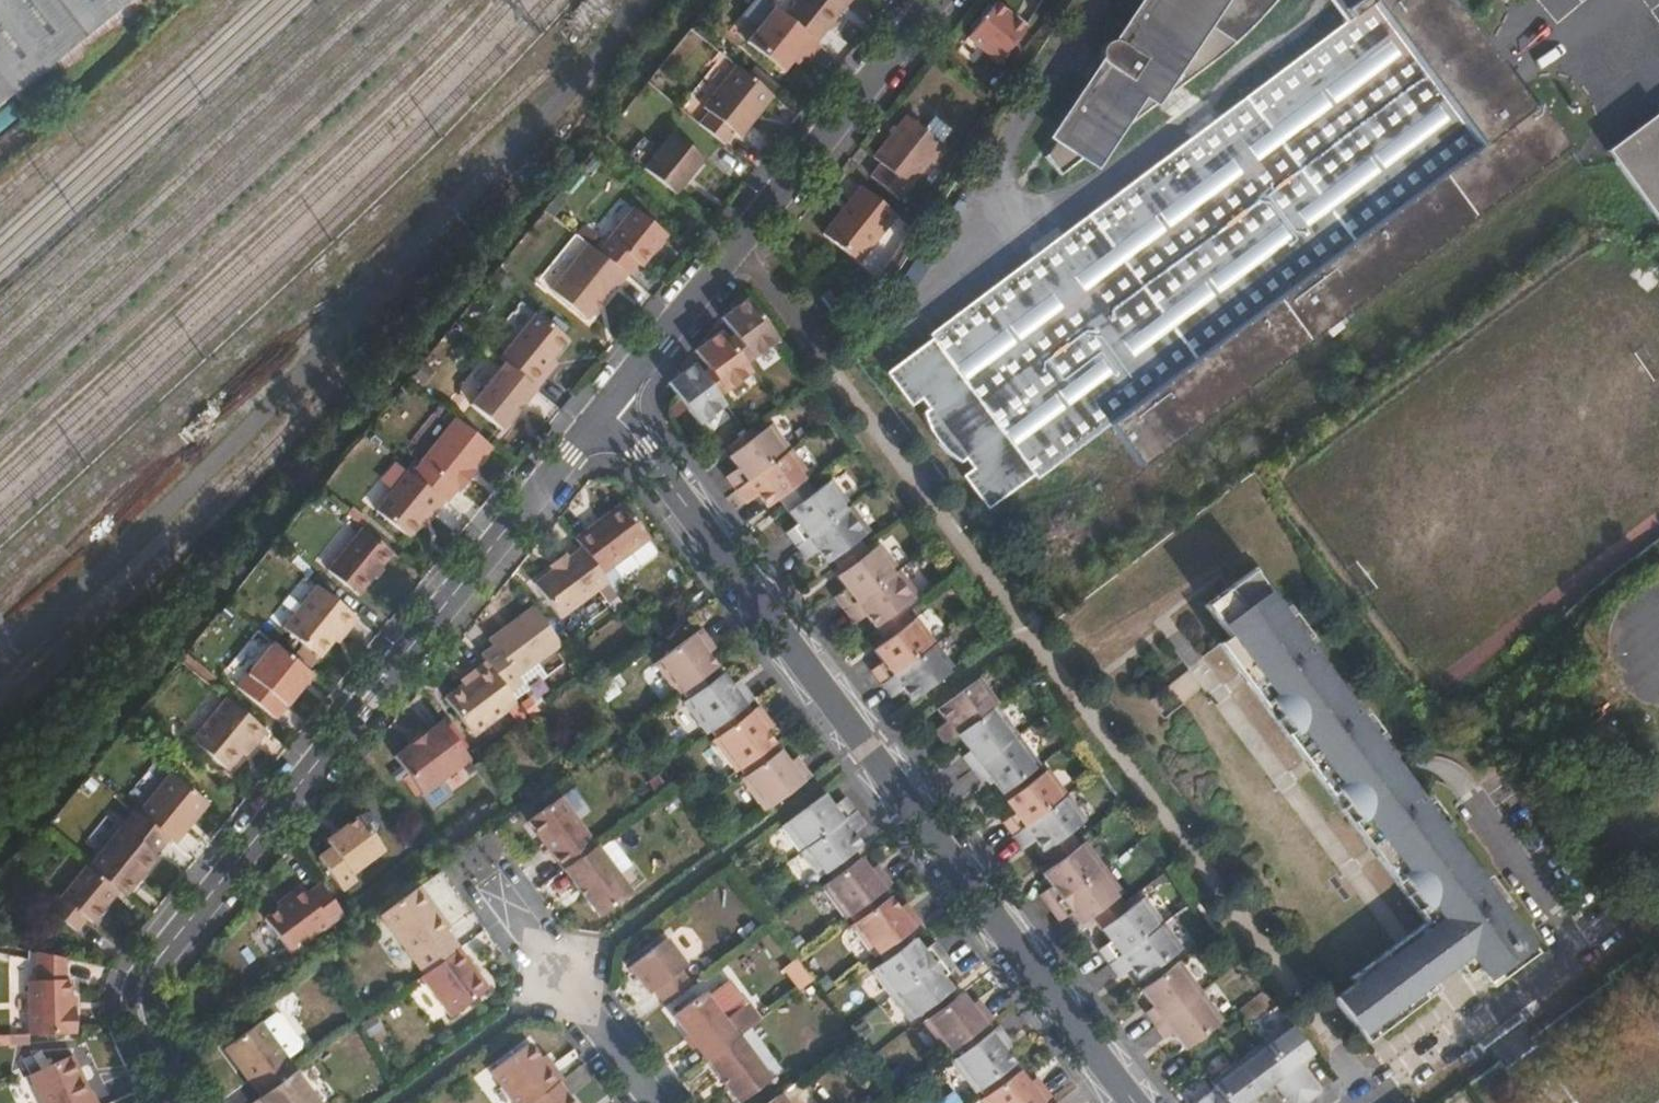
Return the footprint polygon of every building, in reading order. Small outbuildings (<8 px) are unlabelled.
[(13,93),(128,0),(0,0),(0,104),(13,93)] [(25,108),(31,117),(154,0),(128,0),(13,93),(25,108)] [(784,15),(817,43),(852,0),(796,0),(784,15)] [(1349,20),(1343,24),(929,335),(932,338),(885,373),(911,406),(921,398),(929,409),(924,413),(924,417),(930,431),(941,445),(954,458),(960,462),(965,458),(973,468),(963,476),(988,509),(1034,475),(1038,479),(1108,425),(1140,468),(1570,146),(1538,104),(1531,110),(1446,0),(1334,0),(1349,20)] [(1178,84),(1208,61),(1237,37),(1261,13),(1272,0),(1149,0),(1120,43),(1114,41),(1105,44),(1101,49),(1100,55),(1102,61),(1105,65),(1117,72),(1105,90),(1094,83),(1045,156),(1059,175),(1086,154),(1093,159),(1106,139),(1151,105),(1168,77),(1178,84)] [(996,2),(967,38),(998,63),(1027,27),(996,2)] [(784,15),(773,7),(745,42),(782,73),(792,61),(798,52),(804,57),(810,61),(822,46),(817,43),(784,15)] [(798,52),(792,61),(798,65),(804,57),(798,52)] [(773,96),(736,65),(701,107),(707,111),(698,123),(724,145),(734,133),(740,138),(773,96)] [(1105,65),(1094,83),(1105,90),(1117,72),(1105,65)] [(1176,85),(1178,84),(1168,77),(1151,105),(1176,85)] [(1616,162),(1658,130),(1658,113),(1608,152),(1616,162)] [(870,176),(900,200),(944,146),(941,143),(924,130),(907,115),(872,158),(880,164),(870,176)] [(924,130),(941,143),(951,130),(934,116),(924,130)] [(1616,162),(1658,220),(1658,130),(1616,162)] [(672,133),(644,168),(675,194),(705,158),(672,133)] [(860,186),(822,234),(859,263),(897,215),(860,186)] [(596,252),(627,277),(637,263),(641,266),(667,235),(633,207),(596,252)] [(596,252),(587,244),(550,290),(587,320),(614,287),(616,289),(627,277),(596,252)] [(829,290),(821,297),(831,310),(840,304),(829,290)] [(752,359),(778,340),(744,295),(730,306),(732,309),(738,316),(726,325),(735,336),(752,359)] [(738,316),(732,309),(720,318),(726,325),(738,316)] [(536,312),(498,359),(503,363),(536,389),(547,375),(541,372),(552,359),(568,339),(536,312)] [(725,393),(752,373),(745,364),(728,341),(717,327),(703,339),(705,342),(710,349),(699,358),(707,369),(725,393)] [(745,364),(752,359),(735,336),(728,341),(745,364)] [(710,349),(705,342),(694,350),(699,358),(710,349)] [(557,363),(552,359),(541,372),(547,375),(557,363)] [(701,374),(691,360),(677,370),(680,373),(685,381),(673,390),(700,425),(725,406),(719,397),(701,374)] [(502,431),(536,389),(503,363),(469,404),(502,431)] [(707,369),(701,374),(719,397),(725,393),(707,369)] [(685,381),(680,373),(668,382),(673,390),(685,381)] [(492,448),(455,418),(409,473),(444,502),(446,503),(457,489),(460,492),(471,478),(469,476),(474,470),(492,448)] [(725,478),(735,491),(790,449),(771,424),(757,434),(731,454),(728,456),(737,469),(725,478)] [(726,447),(731,454),(757,434),(752,428),(745,433),(726,447)] [(767,508),(778,500),(805,479),(810,475),(790,449),(735,491),(745,504),(757,495),(767,508)] [(409,473),(407,471),(375,510),(408,537),(418,524),(427,512),(433,516),(444,502),(409,473)] [(778,500),(782,505),(810,485),(805,479),(778,500)] [(785,533),(795,546),(851,504),(832,479),(814,492),(788,512),(797,525),(785,533)] [(782,505),(788,512),(814,492),(810,485),(782,505)] [(622,502),(574,538),(581,547),(602,575),(650,539),(622,502)] [(826,564),(831,560),(858,540),(871,531),(851,504),(795,546),(805,560),(817,551),(826,564)] [(427,512),(418,524),(423,528),(433,516),(427,512)] [(393,554),(360,528),(326,570),(358,596),(393,554)] [(831,560),(836,566),(863,546),(858,540),(831,560)] [(833,598),(843,611),(899,569),(879,543),(868,552),(841,572),(835,576),(845,589),(833,598)] [(836,566),(841,572),(868,552),(863,546),(836,566)] [(559,619),(608,583),(602,575),(581,547),(567,558),(552,570),(533,583),(559,619)] [(549,565),(552,570),(567,558),(564,554),(549,565)] [(1378,861),(1424,923),(1446,952),(1465,977),(1475,969),(1479,974),(1487,983),(1497,976),(1500,981),(1536,954),(1505,912),(1498,903),(1503,899),(1486,876),(1481,880),(1444,831),(1439,824),(1444,820),(1430,801),(1424,805),(1378,743),(1373,736),(1378,732),(1364,713),(1359,717),(1302,641),(1308,638),(1255,568),(1204,606),(1227,637),(1216,645),(1236,672),(1242,668),(1244,671),(1251,680),(1245,684),(1304,762),(1309,758),(1316,767),(1318,770),(1312,774),(1369,849),(1375,846),(1382,854),(1384,858),(1378,861)] [(865,615),(874,628),(901,608),(918,595),(899,569),(843,611),(853,624),(865,615)] [(357,618),(316,585),(282,628),(319,658),(334,641),(342,631),(345,633),(357,618)] [(493,646),(481,655),(485,662),(509,693),(523,683),(518,676),(562,644),(533,607),(488,640),(493,646)] [(874,628),(879,634),(906,614),(901,608),(874,628)] [(879,634),(884,641),(911,621),(906,614),(879,634)] [(870,671),(880,684),(936,643),(917,617),(911,621),(884,641),(872,650),(881,662),(870,671)] [(653,664),(677,696),(681,692),(716,666),(718,666),(708,653),(704,647),(711,642),(700,628),(653,664)] [(342,631),(334,641),(337,643),(345,633),(342,631)] [(715,647),(711,642),(704,647),(708,653),(715,647)] [(312,675),(272,643),(236,687),(276,719),(312,675)] [(901,688),(910,701),(955,668),(936,643),(880,684),(890,697),(901,688)] [(473,737),(517,704),(509,693),(485,662),(470,673),(472,676),(462,684),(444,698),(473,737)] [(681,692),(686,699),(722,673),(716,666),(681,692)] [(460,681),(462,684),(472,676),(470,673),(460,681)] [(706,734),(711,731),(746,704),(753,699),(743,684),(735,690),(731,685),(722,673),(686,699),(682,702),(706,734)] [(933,730),(943,744),(956,735),(996,705),(999,703),(980,677),(936,710),(945,721),(933,730)] [(735,690),(743,684),(738,679),(731,685),(735,690)] [(267,732),(224,697),(190,740),(229,772),(243,754),(251,744),(254,747),(267,732)] [(711,731),(715,738),(751,711),(746,704),(711,731)] [(711,741),(735,772),(739,769),(775,743),(766,731),(761,725),(769,719),(758,705),(751,711),(715,738),(711,741)] [(961,757),(971,770),(1018,735),(996,705),(956,735),(969,751),(961,757)] [(761,725),(766,731),(773,725),(769,719),(761,725)] [(470,760),(441,721),(424,734),(411,743),(394,757),(423,795),(470,760)] [(411,743),(424,734),(421,729),(408,740),(411,743)] [(1383,739),(1378,732),(1373,736),(1378,743),(1383,739)] [(1018,735),(971,770),(981,783),(989,778),(1001,794),(1027,774),(1040,764),(1018,735)] [(775,743),(739,769),(744,776),(780,749),(775,743)] [(251,744),(243,754),(246,757),(254,747),(251,744)] [(740,779),(764,811),(811,776),(800,762),(793,767),(789,761),(780,749),(744,776),(740,779)] [(793,767),(800,762),(796,756),(789,761),(793,767)] [(170,772),(136,813),(169,839),(175,845),(208,804),(170,772)] [(1002,822),(1012,836),(1062,799),(1042,773),(1032,780),(1006,800),(1004,801),(1013,813),(1002,822)] [(1027,774),(1001,794),(1006,800),(1032,780),(1027,774)] [(799,852),(854,811),(844,797),(832,806),(823,794),(780,827),(799,852)] [(563,870),(596,845),(559,797),(526,821),(563,870)] [(1062,799),(1012,836),(1022,849),(1034,841),(1043,853),(1070,833),(1082,824),(1062,799)] [(88,868),(118,892),(125,897),(158,856),(156,854),(169,839),(136,813),(133,810),(88,868)] [(826,872),(855,851),(862,845),(853,834),(865,825),(854,811),(799,852),(819,878),(826,872)] [(331,847),(318,857),(343,891),(357,881),(351,875),(384,850),(358,816),(325,840),(331,847)] [(1449,827),(1444,820),(1439,824),(1444,831),(1449,827)] [(1043,853),(1048,859),(1075,839),(1070,833),(1043,853)] [(1075,839),(1048,859),(1052,865),(1080,845),(1075,839)] [(1039,895),(1049,909),(1104,867),(1085,841),(1080,845),(1052,865),(1041,874),(1050,887),(1039,895)] [(632,892),(596,845),(563,870),(598,917),(632,892)] [(829,876),(857,854),(855,851),(826,872),(829,876)] [(860,857),(857,854),(829,876),(831,879),(860,857)] [(884,890),(892,883),(881,870),(873,875),(869,869),(860,857),(831,879),(820,887),(844,919),(849,916),(884,890)] [(873,875),(881,870),(877,864),(869,869),(873,875)] [(88,868),(86,866),(49,910),(76,931),(86,918),(92,924),(118,892),(88,868)] [(1104,867),(1049,909),(1058,922),(1070,913),(1080,925),(1091,917),(1118,897),(1124,893),(1104,867)] [(292,955),(344,915),(320,883),(307,893),(301,885),(288,895),(290,899),(280,907),(264,918),(292,955)] [(418,886),(379,915),(423,975),(460,947),(446,930),(450,927),(418,886)] [(849,916),(854,923),(888,896),(884,890),(849,916)] [(277,902),(280,907),(290,899),(288,895),(277,902)] [(850,925),(874,958),(921,922),(910,908),(903,914),(898,908),(888,896),(854,923),(850,925)] [(1091,917),(1096,923),(1123,903),(1118,897),(1091,917)] [(1498,903),(1505,912),(1510,908),(1503,899),(1498,903)] [(1098,951),(1108,964),(1158,927),(1139,900),(1127,909),(1100,929),(1110,942),(1098,951)] [(903,914),(910,908),(906,903),(898,908),(903,914)] [(1123,903),(1096,923),(1100,929),(1127,909),(1123,903)] [(1424,923),(1386,952),(1388,954),(1397,947),(1417,973),(1422,969),(1446,952),(1424,923)] [(1158,927),(1108,964),(1118,977),(1130,969),(1139,981),(1143,978),(1169,959),(1178,953),(1158,927)] [(653,991),(663,1004),(690,983),(681,970),(686,965),(666,938),(627,967),(648,994),(653,991)] [(870,971),(890,996),(945,954),(935,941),(923,950),(914,938),(870,971)] [(423,975),(420,976),(450,1016),(489,988),(460,947),(423,975)] [(1355,983),(1333,999),(1366,1044),(1428,998),(1425,994),(1434,986),(1422,969),(1417,973),(1397,947),(1388,954),(1386,952),(1351,978),(1355,983)] [(27,981),(29,1035),(76,1034),(76,1007),(72,1008),(72,996),(71,979),(65,979),(65,958),(35,951),(36,980),(27,981)] [(909,1022),(921,1012),(948,992),(953,989),(943,977),(955,968),(945,954),(890,996),(909,1022)] [(1169,959),(1143,978),(1148,985),(1174,965),(1169,959)] [(1148,985),(1140,991),(1152,1007),(1145,1012),(1154,1026),(1202,991),(1179,961),(1174,965),(1148,985)] [(1475,969),(1465,977),(1469,982),(1479,974),(1475,969)] [(1497,976),(1487,983),(1490,988),(1500,981),(1497,976)] [(1425,994),(1428,998),(1438,991),(1434,986),(1425,994)] [(1224,1021),(1202,991),(1154,1026),(1164,1039),(1172,1033),(1184,1050),(1185,1049),(1212,1030),(1224,1021)] [(671,1016),(705,1061),(738,1037),(704,992),(671,1016)] [(921,1012),(924,1016),(950,995),(948,992),(921,1012)] [(946,1054),(950,1051),(985,1025),(993,1019),(982,1005),(975,1010),(971,1004),(961,992),(953,999),(926,1019),(922,1022),(946,1054)] [(924,1016),(926,1019),(953,999),(950,995),(924,1016)] [(975,1010),(982,1005),(978,999),(971,1004),(975,1010)] [(275,1013),(261,1023),(288,1058),(301,1048),(302,1042),(281,1013),(275,1013)] [(295,1071),(296,1069),(288,1058),(261,1023),(260,1021),(224,1048),(260,1097),(295,1071)] [(1289,1023),(1262,1042),(1307,1101),(1321,1091),(1300,1064),(1313,1054),(1289,1023)] [(950,1051),(955,1058),(990,1031),(985,1025),(950,1051)] [(975,1093),(979,1090),(1015,1063),(1005,1051),(1001,1046),(1009,1040),(998,1025),(990,1031),(955,1058),(951,1060),(975,1093)] [(705,1061),(737,1102),(738,1102),(771,1078),(739,1035),(738,1037),(705,1061)] [(1001,1046),(1005,1051),(1013,1045),(1009,1040),(1001,1046)] [(1260,1094),(1273,1084),(1287,1102),(1305,1102),(1307,1101),(1262,1042),(1236,1062),(1260,1094)] [(513,1102),(530,1102),(558,1082),(563,1078),(551,1062),(545,1066),(540,1058),(528,1043),(489,1072),(513,1102)] [(41,1102),(98,1102),(93,1092),(90,1093),(72,1055),(28,1076),(41,1102)] [(545,1055),(540,1058),(545,1066),(551,1062),(545,1055)] [(1225,1102),(1248,1102),(1260,1094),(1236,1062),(1210,1082),(1214,1087),(1225,1102)] [(979,1090),(984,1097),(1020,1070),(1015,1063),(979,1090)] [(983,1102),(1042,1102),(1043,1102),(1052,1096),(1041,1082),(1033,1087),(1029,1082),(1020,1070),(984,1097),(980,1100),(983,1102)] [(252,1102),(320,1102),(295,1071),(260,1097),(252,1102)] [(1036,1076),(1029,1082),(1033,1087),(1041,1082),(1036,1076)] [(530,1102),(574,1102),(558,1082),(530,1102)] [(1214,1087),(1194,1102),(1225,1102),(1214,1087)] [(781,1093),(768,1102),(789,1102),(781,1093)]
